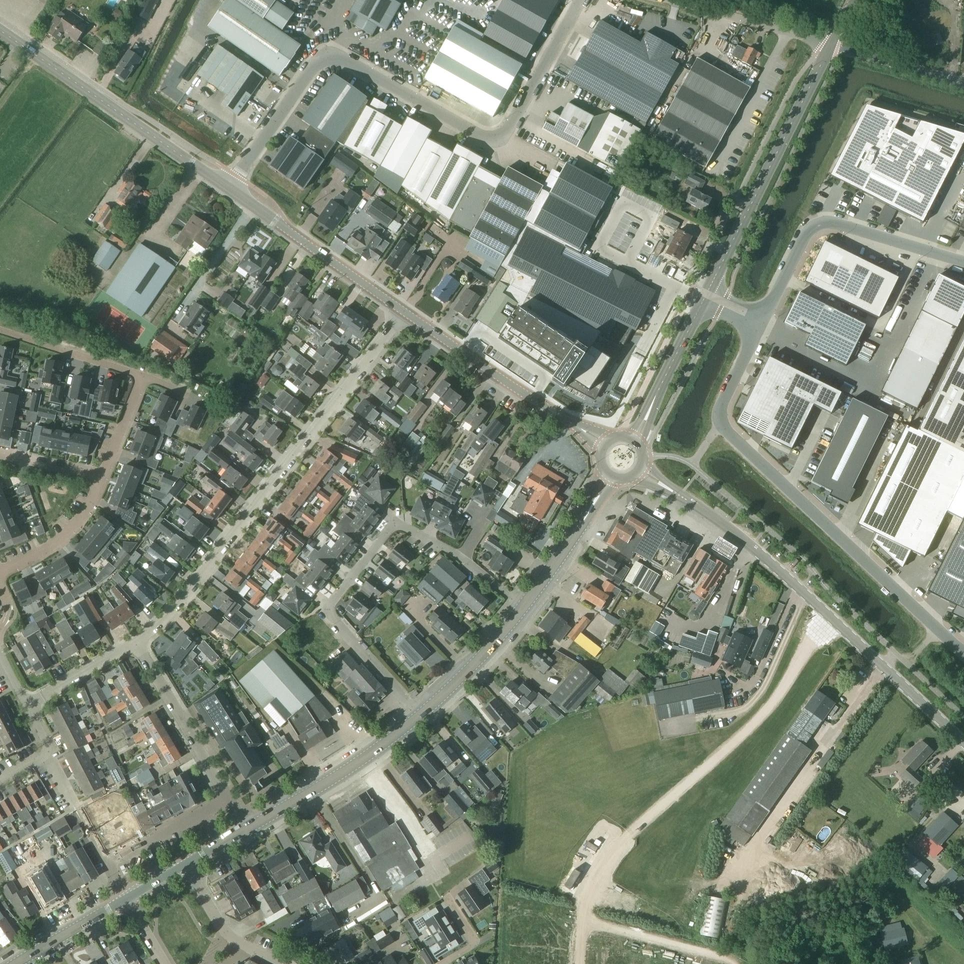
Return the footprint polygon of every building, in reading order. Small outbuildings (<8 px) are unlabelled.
[(155,6),(156,6),(157,6),(156,5),(158,0),(143,0),(136,15),(148,21),(153,10),(154,11),(154,10),(153,10),(154,8),(155,6)] [(208,27),(279,77),(279,76),(274,73),(280,65),(285,68),(294,55),(300,46),(280,32),(233,0),(227,0),(208,27)] [(280,32),(293,14),(275,1),(276,0),(233,0),(280,32)] [(350,12),(359,17),(354,25),(372,36),(377,27),(385,32),(404,0),(356,0),(350,12)] [(483,35),(526,59),(552,12),(555,8),(559,1),(557,0),(503,0),(483,35)] [(116,8),(111,15),(117,19),(122,12),(116,8)] [(48,21),(42,30),(58,41),(62,35),(68,39),(70,36),(77,41),(88,25),(68,12),(65,16),(61,13),(57,18),(56,17),(52,24),(48,21)] [(600,21),(566,80),(611,105),(645,124),(655,107),(667,84),(677,67),(678,65),(670,60),(676,50),(646,33),(640,44),(600,21)] [(453,27),(424,79),(492,118),(522,66),(453,27)] [(942,42),(939,33),(932,36),(935,45),(942,42)] [(101,41),(93,53),(104,61),(112,49),(101,41)] [(218,46),(197,75),(227,96),(221,105),(237,116),(264,78),(218,46)] [(737,46),(732,56),(741,61),(750,66),(755,57),(758,59),(760,54),(757,52),(748,48),(747,51),(737,46)] [(120,66),(115,73),(119,76),(120,78),(122,80),(124,80),(125,80),(134,67),(135,68),(141,60),(128,51),(119,65),(120,66)] [(697,58),(652,138),(705,169),(750,88),(697,58)] [(270,166),(303,190),(336,142),(343,147),(344,147),(366,107),(365,106),(368,102),(366,100),(367,99),(334,75),(302,120),(310,126),(298,143),(290,138),(289,138),(297,144),(292,152),(283,146),(279,153),(287,159),(278,171),(270,166)] [(344,147),(381,168),(403,128),(402,127),(383,117),(388,108),(375,101),(370,110),(366,107),(344,147)] [(551,113),(542,130),(621,172),(643,132),(607,113),(607,114),(593,118),(567,104),(559,118),(551,113)] [(835,172),(853,181),(850,186),(861,191),(860,192),(922,224),(963,141),(963,135),(936,128),(900,117),(866,106),(837,161),(840,163),(835,172)] [(381,168),(404,181),(405,181),(427,140),(430,135),(407,122),(403,128),(381,168)] [(404,181),(401,186),(449,221),(478,166),(482,159),(457,145),(452,154),(427,140),(405,181),(404,181)] [(352,162),(338,153),(331,163),(345,172),(352,162)] [(541,190),(528,214),(583,244),(591,229),(594,230),(591,228),(595,220),(598,222),(599,221),(596,220),(600,212),(603,213),(600,211),(612,189),(566,164),(560,174),(550,194),(546,192),(541,190)] [(674,165),(672,170),(682,175),(685,171),(674,165)] [(478,166),(449,221),(472,233),(469,238),(471,239),(465,250),(484,261),(498,268),(499,267),(502,262),(504,257),(524,221),(528,214),(541,190),(542,187),(507,168),(501,179),(478,166)] [(681,177),(672,173),(669,178),(679,182),(681,177)] [(688,174),(683,184),(693,189),(692,192),(689,191),(685,200),(687,201),(686,203),(704,212),(710,199),(699,193),(704,182),(688,174)] [(122,194),(116,202),(130,212),(143,193),(139,191),(141,189),(130,182),(127,187),(125,186),(124,186),(122,186),(120,190),(120,191),(120,193),(122,194)] [(390,188),(399,195),(403,191),(393,183),(390,188)] [(368,187),(362,195),(368,199),(373,191),(368,187)] [(345,199),(340,207),(345,211),(349,214),(361,198),(351,191),(345,199)] [(331,202),(318,221),(320,223),(320,225),(327,230),(329,229),(332,231),(345,211),(340,207),(345,199),(339,195),(333,203),(331,202)] [(365,199),(362,207),(366,209),(370,201),(365,199)] [(376,200),(366,214),(387,228),(396,214),(376,200)] [(110,208),(99,224),(108,230),(119,214),(110,208)] [(410,219),(404,227),(407,229),(408,228),(408,229),(410,227),(416,232),(420,227),(419,226),(423,220),(415,214),(411,220),(410,219)] [(505,271),(475,318),(500,335),(499,337),(554,375),(552,379),(553,379),(552,381),(563,389),(564,387),(565,388),(566,386),(586,396),(588,396),(588,397),(589,397),(590,398),(591,399),(592,399),(593,399),(594,399),(595,399),(596,398),(597,397),(597,396),(597,395),(598,395),(598,394),(597,393),(599,392),(616,361),(615,361),(632,330),(634,331),(635,329),(653,294),(633,284),(634,282),(634,281),(631,286),(627,283),(622,281),(624,277),(624,276),(622,281),(613,276),(615,272),(614,272),(608,283),(558,257),(566,243),(579,250),(577,254),(581,256),(587,246),(583,244),(528,214),(524,221),(504,257),(502,262),(499,267),(505,271)] [(663,215),(660,222),(676,230),(679,224),(663,215)] [(194,217),(176,242),(199,258),(205,249),(216,233),(194,217)] [(659,224),(656,231),(664,235),(668,228),(659,224)] [(357,231),(347,245),(354,251),(360,255),(366,247),(368,244),(369,244),(375,235),(377,232),(381,235),(384,231),(376,225),(371,232),(367,230),(363,235),(357,231)] [(669,237),(668,240),(685,249),(691,237),(678,231),(674,238),(672,236),(669,237)] [(661,256),(664,244),(660,243),(661,236),(655,234),(654,239),(650,238),(647,252),(661,256)] [(112,235),(109,239),(125,250),(128,246),(112,235)] [(366,247),(360,255),(367,260),(370,256),(377,261),(382,253),(377,249),(383,241),(375,235),(369,244),(368,244),(366,247)] [(400,270),(410,255),(414,249),(405,243),(406,242),(402,240),(385,263),(395,270),(397,268),(400,270)] [(669,247),(666,254),(679,260),(685,249),(668,240),(666,243),(667,246),(669,247)] [(105,241),(92,261),(106,271),(120,251),(105,241)] [(853,256),(824,242),(804,283),(878,319),(898,278),(896,277),(894,282),(851,261),(853,256)] [(142,245),(108,295),(141,318),(178,264),(166,256),(163,260),(142,245)] [(244,257),(238,267),(250,275),(250,276),(258,281),(255,286),(259,288),(248,304),(257,310),(270,291),(260,285),(274,263),(263,256),(261,258),(256,255),(257,253),(251,250),(250,251),(249,250),(247,252),(246,251),(242,257),(244,257)] [(412,256),(410,255),(400,270),(403,272),(401,274),(411,281),(419,268),(424,272),(432,260),(422,254),(419,259),(413,255),(412,256)] [(463,259),(458,266),(470,274),(474,267),(463,259)] [(498,268),(484,261),(479,270),(493,278),(498,268)] [(474,267),(470,274),(481,282),(486,274),(474,267)] [(289,288),(283,296),(292,302),(285,313),(293,319),(307,300),(299,294),(307,281),(297,274),(288,287),(289,288)] [(880,392),(916,410),(939,365),(963,313),(963,288),(938,275),(903,347),(880,392)] [(322,287),(326,278),(321,276),(317,285),(322,287)] [(437,288),(432,295),(444,303),(454,290),(455,290),(459,284),(447,276),(438,289),(437,288)] [(389,277),(384,283),(391,290),(397,284),(389,277)] [(464,296),(454,310),(466,318),(471,311),(470,310),(478,297),(467,289),(463,295),(464,296)] [(270,291),(260,306),(270,312),(279,297),(270,291)] [(223,293),(216,303),(226,310),(233,299),(223,293)] [(308,302),(299,314),(307,320),(313,310),(316,312),(318,310),(329,318),(338,304),(323,293),(314,306),(308,302)] [(865,325),(799,293),(784,323),(808,335),(803,346),(845,367),(865,325)] [(195,303),(179,326),(193,336),(193,335),(198,338),(204,328),(200,325),(209,313),(195,303)] [(343,323),(336,333),(342,337),(357,315),(346,307),(337,319),(343,323)] [(364,327),(368,323),(357,315),(342,337),(337,344),(342,348),(353,332),(362,338),(367,329),(364,327)] [(327,320),(320,331),(328,337),(327,338),(329,339),(337,328),(327,320)] [(312,325),(308,330),(313,334),(317,329),(312,325)] [(317,329),(313,334),(324,343),(327,338),(328,337),(320,331),(317,329)] [(159,334),(150,348),(158,353),(175,365),(185,352),(167,340),(159,334)] [(632,336),(623,350),(634,358),(643,344),(632,336)] [(963,454),(963,336),(917,431),(963,454)] [(361,343),(353,353),(357,356),(365,346),(361,343)] [(319,348),(316,352),(334,367),(342,357),(327,345),(323,351),(319,348)] [(17,380),(7,377),(8,372),(10,373),(12,364),(10,363),(13,350),(0,347),(0,371),(1,371),(0,376),(0,385),(15,389),(17,380)] [(413,358),(411,356),(412,354),(406,349),(405,351),(403,350),(393,364),(397,367),(390,375),(401,383),(408,374),(403,371),(413,358)] [(232,350),(227,359),(233,363),(234,363),(239,354),(232,350)] [(316,352),(312,357),(318,362),(314,368),(326,377),(334,367),(316,352)] [(300,355),(295,360),(308,370),(312,364),(300,355)] [(758,379),(759,380),(744,411),(770,424),(767,431),(766,431),(763,437),(790,451),(812,406),(830,415),(841,393),(769,358),(758,379)] [(295,360),(287,371),(297,379),(292,385),(309,398),(317,388),(317,389),(319,386),(308,378),(307,378),(304,375),(308,370),(295,360)] [(59,383),(63,364),(61,364),(61,362),(54,361),(54,362),(47,361),(45,372),(40,371),(39,378),(43,379),(42,383),(54,385),(50,402),(61,404),(66,384),(59,383)] [(268,361),(262,369),(267,372),(273,364),(268,361)] [(274,366),(272,369),(272,373),(276,375),(280,375),(282,372),(282,368),(278,365),(274,366)] [(424,366),(415,378),(419,381),(416,386),(422,390),(435,374),(431,371),(432,370),(427,365),(425,367),(424,366)] [(260,379),(265,383),(269,378),(264,374),(260,379)] [(401,384),(398,388),(403,392),(412,382),(406,377),(408,375),(408,374),(401,383),(401,384)] [(89,419),(93,401),(93,400),(86,398),(87,394),(88,394),(90,388),(89,388),(90,380),(87,379),(87,377),(79,375),(78,377),(75,377),(70,398),(82,401),(79,416),(89,419)] [(18,387),(24,389),(26,379),(20,378),(18,387)] [(104,389),(96,387),(93,401),(115,405),(120,383),(106,380),(104,389)] [(379,381),(370,393),(386,405),(391,398),(396,402),(402,394),(394,387),(390,391),(388,390),(389,389),(379,381)] [(443,381),(433,393),(441,399),(439,401),(445,405),(454,393),(449,389),(451,387),(443,381)] [(0,395),(0,405),(15,408),(17,397),(20,398),(22,391),(4,387),(3,394),(0,394),(0,395)] [(265,395),(260,402),(270,410),(274,404),(284,412),(286,411),(295,418),(304,406),(283,391),(274,402),(265,395)] [(454,393),(445,405),(451,411),(450,413),(456,417),(466,405),(460,400),(462,399),(454,393)] [(161,395),(151,415),(166,422),(161,433),(163,434),(170,437),(176,424),(176,422),(169,419),(177,403),(161,395)] [(357,405),(355,408),(355,410),(356,411),(355,411),(372,424),(379,414),(397,429),(402,423),(380,407),(376,412),(373,410),(374,408),(364,400),(360,405),(359,404),(357,405)] [(852,490),(888,418),(853,400),(811,483),(830,493),(828,497),(847,507),(855,491),(852,490)] [(420,402),(399,429),(408,436),(417,424),(415,423),(420,417),(418,416),(426,406),(420,402)] [(0,405),(0,416),(13,419),(15,408),(0,405)] [(182,410),(176,422),(176,424),(183,427),(184,424),(197,430),(206,412),(192,406),(189,413),(182,410)] [(476,406),(465,422),(475,429),(486,414),(485,413),(486,411),(486,409),(484,408),(482,408),(480,409),(476,406)] [(236,407),(223,423),(225,425),(226,426),(241,437),(246,430),(247,429),(253,421),(238,408),(236,407)] [(45,417),(55,419),(56,416),(57,412),(46,409),(45,417)] [(0,416),(0,427),(10,429),(13,419),(0,416)] [(253,436),(261,442),(263,440),(272,447),(277,441),(275,440),(281,432),(266,420),(253,436)] [(349,420),(340,432),(355,444),(363,433),(379,445),(383,439),(365,426),(362,430),(358,428),(359,427),(349,420)] [(477,436),(475,438),(484,445),(486,442),(488,438),(493,441),(503,428),(494,420),(488,428),(484,425),(477,436)] [(439,435),(436,440),(443,445),(455,428),(450,425),(442,435),(439,435)] [(857,525),(876,535),(873,541),(902,568),(910,551),(924,558),(946,512),(962,520),(963,516),(963,456),(928,438),(905,426),(901,435),(857,525)] [(10,448),(13,438),(9,437),(10,429),(0,427),(0,446),(10,448)] [(138,431),(134,442),(156,451),(163,434),(161,433),(149,427),(146,434),(138,431)] [(49,449),(53,430),(43,428),(39,447),(49,449)] [(53,430),(49,449),(58,451),(62,432),(53,430)] [(80,436),(77,455),(87,457),(88,451),(95,452),(97,447),(100,440),(91,438),(92,433),(81,431),(80,436)] [(21,432),(18,443),(28,445),(28,444),(29,439),(30,434),(26,433),(21,432)] [(68,453),(72,434),(62,432),(58,451),(68,453)] [(231,432),(223,442),(235,452),(237,450),(248,459),(244,464),(253,472),(261,461),(252,454),(255,450),(231,432)] [(413,432),(400,448),(408,454),(421,438),(413,432)] [(458,449),(453,457),(460,462),(477,436),(471,433),(460,449),(458,449)] [(80,436),(72,434),(68,453),(77,455),(80,436)] [(152,460),(156,451),(134,442),(130,452),(139,456),(136,462),(155,470),(157,462),(152,460)] [(419,442),(406,459),(410,462),(413,465),(426,447),(423,445),(419,442)] [(207,443),(201,450),(207,455),(208,455),(214,448),(207,443)] [(489,445),(469,473),(476,478),(481,470),(488,459),(495,449),(489,444),(489,445)] [(194,459),(200,452),(189,447),(183,461),(190,464),(192,458),(194,459)] [(214,449),(209,456),(225,469),(231,462),(214,449)] [(325,451),(317,461),(329,470),(333,473),(335,470),(337,472),(346,461),(352,464),(356,455),(342,449),(338,457),(337,460),(328,453),(325,451)] [(508,449),(495,469),(511,479),(516,472),(525,459),(508,449)] [(569,457),(562,461),(568,472),(575,468),(569,457)] [(494,463),(488,459),(481,470),(487,474),(494,463)] [(317,461),(309,471),(321,480),(325,475),(329,478),(331,476),(336,479),(338,477),(339,478),(341,475),(339,474),(337,472),(335,470),(333,473),(329,470),(317,461)] [(519,494),(531,501),(529,503),(522,499),(515,510),(523,514),(519,520),(528,525),(530,521),(537,525),(552,500),(560,505),(563,500),(555,495),(564,481),(536,464),(519,494)] [(125,465),(121,476),(138,483),(143,485),(148,470),(142,468),(141,472),(125,465)] [(220,480),(225,484),(225,486),(231,491),(234,487),(239,490),(240,490),(241,490),(244,486),(244,485),(243,484),(247,480),(230,467),(222,477),(220,480)] [(220,480),(209,471),(202,480),(218,492),(212,501),(223,510),(231,500),(220,491),(225,486),(225,484),(220,480)] [(309,471),(302,481),(313,490),(317,493),(316,496),(320,499),(322,497),(323,498),(325,495),(319,491),(321,488),(317,485),(321,480),(309,471)] [(428,471),(422,480),(440,490),(446,481),(428,471)] [(165,474),(161,482),(163,483),(172,487),(178,479),(172,477),(165,474)] [(338,477),(336,479),(342,484),(346,479),(341,475),(339,478),(338,477)] [(138,483),(121,476),(117,485),(135,492),(138,483)] [(365,479),(361,476),(357,480),(361,484),(365,479)] [(451,476),(442,493),(449,496),(450,496),(450,495),(452,492),(451,489),(456,481),(458,481),(451,476)] [(489,476),(484,484),(494,490),(499,483),(489,476)] [(363,485),(357,493),(361,495),(371,502),(374,497),(382,504),(393,489),(379,478),(370,489),(368,489),(363,485)] [(294,491),(305,500),(310,503),(316,496),(317,493),(313,490),(302,481),(294,491)] [(176,483),(169,492),(175,496),(182,488),(176,483)] [(481,484),(472,498),(486,506),(494,494),(500,498),(502,494),(496,490),(494,493),(481,484)] [(117,485),(113,494),(131,501),(135,492),(117,485)] [(157,490),(155,497),(162,500),(167,494),(160,491),(157,490)] [(304,510),(300,506),(305,500),(294,491),(293,491),(291,490),(287,495),(289,497),(286,501),(301,513),(300,516),(304,519),(306,517),(307,518),(309,515),(303,511),(304,510)] [(70,504),(80,506),(83,495),(72,492),(70,504)] [(420,499),(412,515),(430,524),(431,521),(434,523),(445,503),(448,497),(439,492),(437,495),(437,499),(434,504),(432,505),(420,499)] [(113,494),(109,504),(118,508),(115,515),(132,525),(137,513),(132,511),(133,507),(129,505),(131,501),(113,494)] [(192,495),(186,503),(198,512),(201,508),(204,511),(215,520),(223,510),(212,501),(205,495),(201,502),(192,495)] [(322,497),(320,499),(326,504),(330,499),(325,495),(323,498),(322,497)] [(356,504),(352,510),(358,515),(374,528),(381,518),(372,511),(376,506),(371,502),(361,495),(355,503),(356,504)] [(10,509),(6,500),(0,503),(0,513),(10,509)] [(286,501),(278,511),(289,520),(290,519),(293,521),(297,516),(298,517),(300,516),(301,513),(286,501)] [(156,502),(153,509),(161,512),(164,508),(159,504),(156,502)] [(445,503),(434,523),(438,525),(437,528),(438,529),(454,537),(463,521),(451,515),(450,513),(453,507),(445,503)] [(185,506),(177,515),(188,523),(184,529),(199,541),(208,529),(198,522),(196,520),(198,517),(185,506)] [(612,534),(607,543),(622,552),(621,553),(630,559),(634,553),(675,576),(693,545),(665,529),(667,526),(634,507),(629,508),(621,522),(619,521),(612,534)] [(13,517),(10,509),(0,513),(0,523),(13,517)] [(500,511),(494,520),(511,531),(516,522),(500,511)] [(13,517),(0,523),(0,534),(17,527),(22,525),(18,515),(13,517)] [(306,517),(304,519),(310,524),(314,519),(309,515),(307,518),(306,517)] [(345,515),(338,523),(342,526),(353,534),(357,530),(366,537),(374,528),(358,515),(353,521),(345,515)] [(102,517),(94,526),(113,542),(123,530),(113,521),(110,524),(102,517)] [(272,519),(263,530),(284,546),(286,544),(281,539),(283,537),(279,533),(283,528),(282,527),(284,525),(274,517),(272,520),(272,519)] [(927,592),(955,606),(958,607),(955,612),(953,611),(952,612),(956,614),(963,618),(963,517),(927,592)] [(225,533),(229,529),(219,519),(215,523),(225,533)] [(163,520),(157,528),(172,540),(167,546),(185,560),(185,559),(188,561),(195,551),(193,550),(193,549),(182,540),(185,537),(163,520)] [(338,523),(332,531),(336,534),(341,538),(336,544),(351,556),(359,546),(358,546),(349,539),(353,534),(342,526),(338,523)] [(94,526),(89,533),(107,548),(113,542),(94,526)] [(17,527),(0,534),(0,535),(4,543),(21,536),(17,527)] [(263,530),(256,539),(267,548),(271,544),(276,548),(279,545),(282,548),(284,546),(263,530)] [(293,532),(288,539),(301,549),(306,542),(293,532)] [(101,556),(107,548),(89,533),(82,541),(101,556)] [(712,549),(732,561),(740,549),(720,537),(712,549)] [(489,538),(485,544),(496,552),(488,566),(504,576),(509,569),(508,569),(512,562),(500,555),(504,548),(489,538)] [(256,539),(248,550),(259,558),(267,548),(256,539)] [(78,552),(73,557),(83,570),(90,562),(93,565),(101,556),(82,541),(75,549),(78,552)] [(367,541),(363,547),(371,552),(375,546),(367,541)] [(123,542),(122,549),(125,551),(128,554),(132,550),(137,544),(123,542)] [(154,543),(146,552),(157,561),(149,571),(156,577),(165,584),(174,573),(162,564),(169,555),(154,543)] [(284,546),(282,548),(288,553),(290,550),(292,548),(286,544),(284,546)] [(324,544),(318,552),(327,561),(331,563),(335,558),(344,565),(351,556),(336,544),(331,550),(324,544)] [(389,557),(386,561),(394,568),(400,560),(406,565),(413,556),(399,544),(389,557)] [(314,549),(308,557),(315,563),(310,569),(326,582),(334,572),(324,565),(327,561),(318,552),(314,549)] [(684,576),(678,584),(685,588),(692,592),(702,598),(709,602),(720,584),(719,582),(728,568),(699,549),(684,576)] [(248,550),(240,560),(251,569),(256,563),(260,566),(261,564),(263,562),(259,558),(248,550)] [(288,553),(287,554),(292,559),(296,554),(290,550),(288,553)] [(125,551),(119,559),(124,564),(131,556),(128,554),(125,551)] [(600,553),(593,564),(604,570),(601,575),(618,586),(628,569),(620,564),(619,565),(600,553)] [(63,558),(53,564),(63,581),(73,575),(63,558)] [(431,573),(417,588),(436,605),(449,590),(452,593),(466,577),(443,558),(430,573),(431,573)] [(119,559),(112,566),(118,571),(124,564),(119,559)] [(263,562),(261,564),(266,568),(268,566),(271,564),(265,559),(263,562)] [(240,560),(232,570),(244,579),(251,569),(240,560)] [(375,573),(372,577),(381,584),(387,576),(392,581),(399,572),(394,568),(386,561),(385,560),(375,573)] [(635,561),(624,580),(649,594),(660,575),(635,561)] [(109,575),(116,569),(112,566),(109,563),(94,580),(98,584),(109,575)] [(53,564),(45,569),(55,586),(63,581),(53,564)] [(268,566),(266,568),(272,572),(276,568),(271,564),(268,566)] [(285,570),(280,566),(276,571),(281,575),(285,570)] [(45,569),(35,575),(44,589),(37,593),(40,599),(47,595),(45,591),(55,586),(45,569)] [(138,569),(129,579),(139,588),(134,594),(146,606),(155,596),(148,590),(150,587),(141,579),(144,575),(138,569)] [(301,572),(295,581),(305,589),(309,584),(319,591),(326,582),(310,569),(306,576),(301,572)] [(232,570),(224,580),(226,581),(224,583),(234,591),(236,589),(239,592),(246,584),(247,582),(244,579),(232,570)] [(279,581),(282,576),(281,575),(276,571),(274,570),(272,572),(271,575),(272,576),(279,581)] [(287,574),(282,580),(292,588),(292,587),(295,589),(284,603),(298,614),(310,600),(302,594),(305,589),(295,581),(287,574)] [(362,589),(358,593),(367,600),(373,592),(379,596),(386,588),(381,584),(372,577),(371,576),(362,589)] [(247,582),(246,584),(251,588),(253,586),(255,584),(249,579),(247,582)] [(23,581),(13,585),(15,590),(13,591),(16,597),(17,596),(21,603),(23,607),(40,599),(37,593),(30,596),(23,581)] [(79,587),(83,594),(92,588),(88,581),(79,587)] [(588,584),(581,597),(601,609),(609,597),(615,601),(621,591),(615,586),(605,581),(599,591),(588,584)] [(253,586),(251,588),(257,593),(260,588),(255,584),(253,586)] [(466,589),(458,598),(462,602),(460,605),(464,608),(467,605),(477,614),(489,601),(476,589),(470,584),(466,589)] [(118,585),(113,590),(120,599),(116,601),(120,607),(115,611),(123,623),(134,615),(126,604),(132,600),(118,585)] [(408,590),(398,600),(405,607),(415,598),(408,590)] [(222,593),(213,604),(226,614),(224,616),(240,629),(248,619),(238,611),(241,607),(236,602),(234,603),(222,593)] [(358,593),(345,610),(354,617),(360,609),(366,613),(373,604),(367,600),(358,593)] [(93,595),(85,599),(98,621),(106,616),(93,595)] [(450,605),(451,604),(454,600),(449,596),(445,600),(450,605)] [(98,621),(85,599),(73,607),(85,628),(78,632),(86,646),(100,638),(92,625),(98,621)] [(700,616),(707,605),(701,601),(696,610),(695,610),(691,610),(689,614),(690,618),(693,620),(697,619),(700,616)] [(123,623),(115,611),(109,602),(105,605),(105,608),(109,614),(104,618),(112,630),(123,623)] [(266,611),(259,621),(278,637),(292,625),(276,612),(279,608),(278,607),(273,603),(270,607),(266,611)] [(728,605),(716,641),(728,646),(738,651),(737,653),(746,656),(752,641),(734,633),(731,640),(727,637),(729,631),(734,619),(727,617),(730,606),(728,605)] [(778,610),(786,613),(788,607),(780,605),(778,610)] [(439,607),(429,618),(435,623),(432,626),(452,643),(463,630),(444,613),(445,613),(439,607)] [(43,610),(37,613),(42,620),(47,617),(43,610)] [(551,612),(539,627),(559,642),(570,628),(565,624),(566,623),(551,612)] [(403,613),(398,617),(405,625),(407,624),(409,626),(413,622),(403,613)] [(205,614),(196,625),(208,634),(213,628),(222,635),(230,641),(239,631),(225,620),(221,624),(214,618),(213,620),(205,614)] [(583,616),(567,636),(573,642),(590,621),(583,616)] [(41,621),(36,623),(40,629),(45,626),(51,623),(47,617),(42,620),(41,621)] [(65,641),(56,647),(63,660),(78,651),(70,638),(76,635),(73,631),(66,619),(56,625),(65,641)] [(40,629),(36,623),(35,621),(27,626),(27,627),(26,628),(30,635),(40,629)] [(655,622),(651,630),(658,634),(663,626),(655,622)] [(408,638),(399,646),(409,657),(405,661),(411,667),(415,664),(416,665),(428,653),(418,642),(424,637),(413,625),(403,633),(408,638)] [(760,661),(772,634),(764,630),(751,658),(760,661)] [(41,631),(12,647),(20,660),(28,656),(34,665),(32,665),(37,675),(53,666),(46,654),(52,650),(41,631)] [(183,633),(174,644),(186,653),(192,660),(197,655),(189,649),(194,643),(183,633)] [(204,641),(198,647),(208,658),(212,663),(214,661),(218,657),(214,652),(204,641)] [(174,644),(166,654),(170,658),(166,663),(176,670),(180,665),(178,663),(183,658),(188,664),(181,670),(187,677),(199,667),(192,660),(186,653),(174,644)] [(728,646),(722,660),(740,668),(739,669),(740,671),(751,676),(755,668),(748,665),(749,663),(744,661),(746,656),(737,653),(738,651),(728,646)] [(539,650),(530,660),(536,665),(536,666),(543,673),(550,665),(566,679),(549,699),(565,713),(573,711),(599,682),(579,664),(556,651),(549,659),(539,650)] [(274,651),(240,682),(280,727),(287,721),(307,751),(335,733),(327,719),(332,716),(274,651)] [(345,651),(330,665),(345,681),(349,676),(359,687),(364,692),(363,693),(372,703),(386,692),(376,681),(361,665),(359,667),(345,651)] [(695,651),(692,660),(709,666),(712,657),(695,651)] [(635,669),(625,681),(633,688),(642,675),(635,669)] [(602,682),(594,691),(607,701),(610,700),(616,693),(620,696),(628,686),(607,670),(599,680),(602,682)] [(117,688),(111,692),(114,696),(119,693),(136,683),(130,671),(113,681),(117,688)] [(633,688),(632,689),(636,692),(647,678),(642,675),(633,688)] [(719,681),(689,687),(695,712),(724,706),(719,681)] [(511,682),(501,693),(513,705),(521,712),(524,708),(536,695),(523,683),(518,688),(511,682)] [(114,706),(103,713),(105,716),(143,693),(136,683),(119,693),(124,701),(114,707),(114,706)] [(352,690),(347,695),(360,709),(365,715),(375,706),(372,703),(363,693),(364,692),(359,687),(354,691),(352,690)] [(689,687),(654,694),(659,719),(695,712),(689,687)] [(102,690),(91,696),(97,705),(107,699),(102,690)] [(217,690),(197,703),(224,746),(223,746),(224,749),(225,748),(246,780),(249,778),(252,784),(256,789),(257,793),(258,793),(257,791),(261,788),(262,789),(263,789),(260,786),(257,780),(266,774),(263,769),(265,768),(253,749),(262,744),(242,712),(234,717),(217,690)] [(817,691),(787,733),(805,745),(827,714),(831,717),(838,708),(833,704),(834,703),(817,691)] [(143,693),(105,716),(112,728),(122,722),(116,712),(128,705),(129,708),(128,709),(132,715),(137,712),(149,705),(143,693)] [(648,693),(641,694),(642,702),(643,707),(650,705),(648,693)] [(495,699),(484,709),(505,734),(516,725),(495,699)] [(67,703),(49,712),(54,722),(78,710),(76,707),(71,710),(67,703)] [(251,712),(256,719),(260,716),(255,709),(251,712)] [(12,719),(8,710),(0,714),(0,725),(12,719)] [(78,710),(54,722),(60,732),(77,723),(74,716),(79,714),(78,710)] [(134,737),(133,738),(134,740),(161,724),(155,713),(143,721),(146,726),(141,729),(143,732),(134,737)] [(17,728),(12,719),(0,725),(0,737),(17,728)] [(531,735),(538,729),(529,720),(524,725),(526,728),(531,735)] [(483,721),(474,727),(483,740),(493,733),(483,721)] [(77,723),(60,732),(65,742),(88,730),(86,727),(81,730),(77,723)] [(269,735),(276,732),(272,723),(265,726),(269,735)] [(161,724),(134,740),(136,743),(146,737),(148,740),(152,737),(156,742),(168,735),(161,724)] [(128,725),(122,728),(125,735),(127,738),(133,735),(128,725)] [(464,725),(455,733),(466,745),(470,748),(482,762),(495,750),(485,739),(480,745),(474,738),(475,737),(464,725)] [(1,742),(3,746),(22,737),(17,728),(0,737),(0,742),(1,742)] [(88,730),(65,742),(70,752),(83,747),(88,744),(84,737),(90,734),(88,730)] [(842,732),(836,741),(841,745),(847,736),(842,732)] [(277,733),(270,738),(280,753),(276,756),(284,769),(300,759),(291,746),(290,746),(284,736),(281,738),(277,733)] [(160,750),(156,752),(156,754),(158,756),(174,746),(168,735),(156,742),(160,750)] [(785,735),(718,828),(744,846),(769,811),(761,804),(802,747),(785,735)] [(4,752),(3,754),(5,757),(8,756),(26,746),(22,737),(3,746),(6,751),(4,752)] [(444,741),(433,751),(434,753),(442,761),(441,762),(454,778),(466,768),(444,741)] [(910,766),(902,775),(915,786),(923,778),(914,771),(920,764),(933,751),(922,741),(917,746),(916,745),(912,750),(913,750),(904,761),(910,766)] [(156,754),(152,756),(153,759),(152,759),(154,762),(160,759),(161,761),(159,762),(163,768),(181,757),(174,746),(158,756),(156,754)] [(70,752),(65,755),(70,765),(93,754),(91,750),(86,753),(83,747),(70,752)] [(828,749),(816,765),(822,769),(834,753),(828,749)] [(93,754),(70,765),(75,775),(93,766),(89,760),(95,757),(93,754)] [(429,754),(419,763),(432,777),(437,783),(443,777),(447,774),(442,768),(436,762),(431,755),(429,754)] [(93,766),(75,775),(80,786),(104,774),(102,770),(96,773),(93,766)] [(411,769),(401,777),(412,791),(417,797),(427,790),(431,787),(423,776),(419,779),(411,769)] [(478,769),(470,776),(484,793),(492,786),(490,784),(478,769)] [(148,770),(137,777),(143,787),(148,784),(154,781),(148,770)] [(158,788),(162,795),(173,816),(202,801),(187,773),(158,788)] [(104,774),(80,786),(86,796),(104,787),(100,780),(105,777),(104,774)] [(118,776),(112,779),(114,784),(115,784),(125,780),(122,774),(120,775),(118,776)] [(497,778),(490,784),(492,786),(494,788),(500,783),(497,778)] [(129,791),(125,780),(115,784),(118,789),(122,788),(123,790),(127,792),(129,791)] [(929,795),(937,785),(933,781),(924,791),(929,795)] [(35,782),(26,788),(35,802),(43,797),(46,802),(52,799),(45,787),(40,790),(35,782)] [(136,784),(129,788),(131,793),(138,789),(136,784)] [(26,788),(17,793),(28,811),(29,812),(32,810),(29,805),(35,802),(26,788)] [(453,791),(444,799),(445,800),(448,804),(449,805),(450,806),(457,814),(458,815),(459,817),(460,816),(469,809),(468,808),(454,792),(453,791)] [(493,792),(489,801),(498,805),(502,795),(493,792)] [(918,813),(930,800),(921,792),(909,805),(918,813)] [(17,793),(9,798),(17,812),(19,816),(28,811),(17,793)] [(128,796),(126,797),(129,805),(131,808),(142,803),(149,816),(148,817),(150,819),(151,819),(154,826),(173,816),(162,795),(154,799),(151,793),(140,798),(138,793),(128,796)] [(368,795),(335,816),(364,863),(383,892),(420,869),(415,862),(419,860),(411,849),(401,833),(395,823),(389,826),(372,800),(371,800),(368,795)] [(9,798),(0,803),(12,822),(15,820),(12,815),(17,812),(9,798)] [(0,803),(0,822),(5,820),(8,825),(12,822),(0,803)] [(142,803),(131,808),(144,832),(154,826),(151,819),(150,819),(148,817),(149,816),(142,803)] [(923,833),(926,835),(938,847),(959,825),(943,811),(923,833)] [(41,812),(32,818),(38,828),(47,823),(44,818),(41,812)] [(432,814),(424,820),(436,836),(444,830),(432,814)] [(75,828),(82,826),(78,815),(71,817),(75,828)] [(64,818),(51,825),(59,838),(71,831),(64,818)] [(96,822),(91,824),(99,838),(104,835),(96,822)] [(30,823),(25,826),(26,827),(26,828),(30,833),(33,831),(35,830),(30,823)] [(40,831),(34,834),(39,842),(53,834),(49,826),(40,831)] [(315,832),(300,842),(313,862),(325,855),(336,872),(345,867),(334,849),(328,853),(315,832)] [(16,835),(9,838),(12,844),(19,840),(16,835)] [(926,835),(918,844),(931,855),(938,847),(926,835)] [(75,852),(69,856),(71,859),(85,884),(99,876),(83,848),(75,852)] [(16,864),(8,850),(0,854),(0,860),(7,873),(18,867),(16,864)] [(905,850),(894,864),(917,882),(928,867),(905,850)] [(274,879),(269,881),(279,897),(282,895),(294,889),(294,888),(303,883),(304,884),(314,878),(303,861),(297,866),(302,873),(298,876),(291,864),(284,852),(273,859),(272,857),(264,862),(274,879)] [(69,871),(62,875),(71,892),(85,884),(69,856),(71,859),(66,862),(70,869),(68,869),(69,871)] [(498,867),(492,859),(484,865),(490,873),(498,867)] [(255,867),(244,874),(254,891),(257,896),(255,898),(258,904),(267,919),(265,920),(268,925),(289,913),(285,908),(279,897),(269,881),(265,884),(255,867)] [(44,868),(29,877),(46,906),(60,898),(44,868)] [(482,870),(467,879),(472,886),(458,895),(472,915),(486,906),(475,890),(490,881),(482,870)] [(235,873),(218,883),(223,892),(228,900),(230,899),(232,903),(230,904),(235,913),(240,921),(257,912),(253,905),(252,903),(251,903),(251,902),(247,895),(245,896),(242,892),(244,890),(239,882),(240,882),(235,873)] [(948,875),(933,890),(940,896),(954,881),(948,875)] [(941,897),(947,902),(961,887),(963,884),(963,879),(961,876),(955,882),(941,897)] [(323,896),(314,878),(304,884),(294,889),(282,895),(291,913),(312,902),(316,900),(323,896)] [(365,897),(355,880),(327,895),(327,896),(327,897),(329,901),(330,901),(337,913),(365,897)] [(13,882),(2,888),(9,899),(11,898),(23,919),(37,911),(25,889),(19,892),(13,882)] [(417,895),(411,899),(418,910),(425,906),(417,895)] [(336,916),(328,902),(329,901),(327,897),(326,897),(325,896),(316,901),(316,900),(312,902),(319,916),(293,929),(301,946),(320,936),(320,937),(340,927),(336,920),(333,921),(332,918),(336,916)] [(706,897),(699,935),(720,939),(728,901),(706,897)] [(406,903),(394,911),(400,922),(413,914),(406,903)] [(2,943),(4,946),(17,937),(14,932),(14,931),(6,919),(5,920),(0,912),(0,944),(2,943)] [(432,935),(452,923),(447,916),(446,917),(442,912),(430,919),(426,913),(412,922),(419,933),(428,928),(432,935)] [(402,925),(409,936),(414,933),(408,921),(402,925)] [(457,931),(452,923),(432,935),(437,943),(429,948),(436,959),(450,951),(446,945),(458,937),(455,932),(457,931)] [(883,933),(882,933),(886,950),(908,944),(904,928),(901,928),(900,923),(882,927),(883,933)] [(172,928),(162,932),(164,938),(175,933),(172,928)] [(375,938),(370,941),(377,952),(381,950),(394,942),(389,934),(386,936),(377,942),(375,938)] [(178,939),(169,943),(175,952),(183,948),(178,939)] [(342,939),(325,950),(332,961),(339,957),(343,963),(353,957),(342,939)] [(406,945),(415,952),(420,946),(411,939),(406,945)] [(377,952),(370,941),(365,944),(369,949),(358,956),(361,961),(377,952)] [(108,960),(110,963),(127,963),(137,958),(128,943),(111,953),(113,957),(108,960)] [(402,956),(394,961),(390,955),(376,963),(407,963),(402,956)] [(428,955),(423,958),(427,963),(428,963),(432,962),(428,955)] [(918,956),(902,961),(903,963),(921,963),(918,956)]
